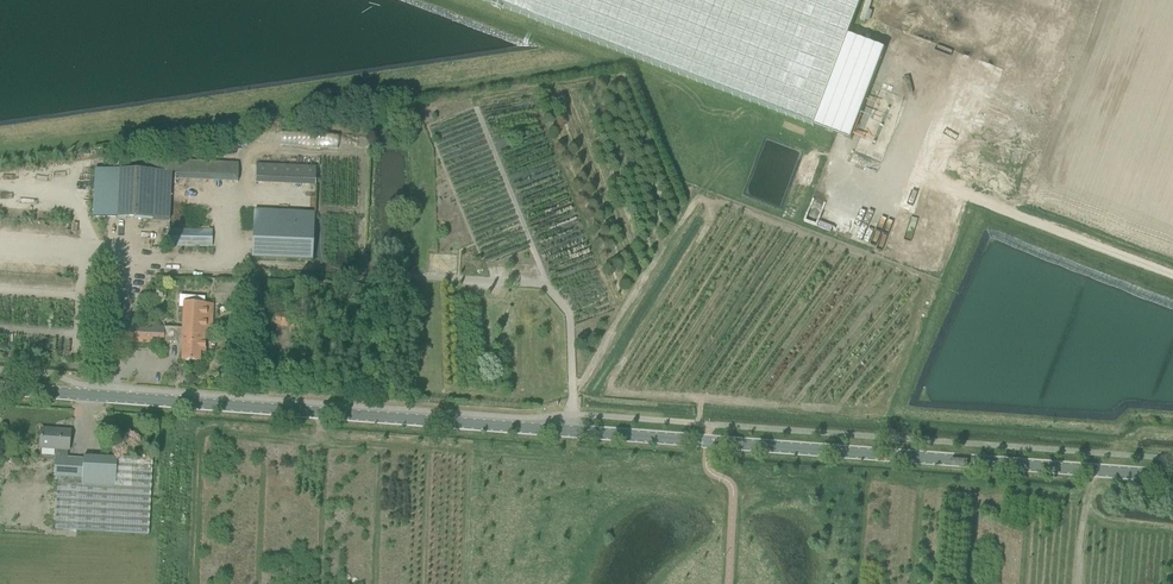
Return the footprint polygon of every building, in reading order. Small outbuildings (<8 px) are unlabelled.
[(814,126),(849,36),(862,0),(482,0),(617,51),(814,126)] [(885,50),(849,36),(814,126),(851,140),(885,50)] [(237,182),(237,164),(178,162),(177,180),(237,182)] [(314,168),(256,165),(255,183),(313,186),(314,168)] [(172,173),(94,170),(92,218),(170,222),(172,173)] [(312,262),(314,227),(254,224),(252,260),(312,262)] [(211,231),(169,230),(169,247),(211,247),(211,231)] [(182,329),(165,328),(164,343),(183,344),(182,361),(199,362),(199,352),(204,353),(207,304),(204,304),(204,299),(179,297),(179,308),(183,309),(182,329)] [(298,328),(298,314),(280,314),(280,327),(298,328)] [(165,328),(111,325),(110,342),(164,345),(164,343),(165,328)] [(114,487),(116,460),(84,458),(83,461),(67,460),(68,451),(69,451),(70,432),(41,430),(40,449),(56,450),(54,477),(83,479),(83,486),(114,487)] [(54,531),(56,531),(148,536),(151,461),(116,460),(114,487),(83,486),(83,479),(54,477),(54,485),(57,485),(57,490),(54,531)]
